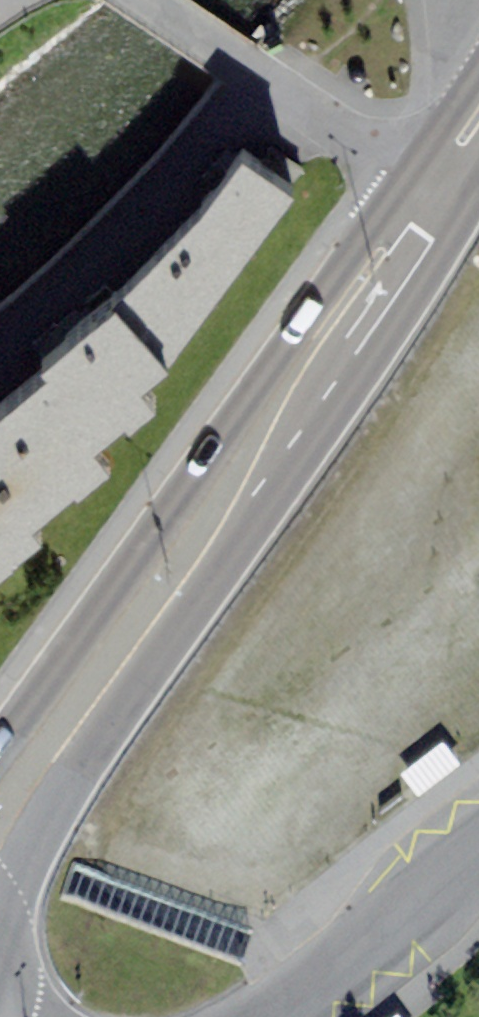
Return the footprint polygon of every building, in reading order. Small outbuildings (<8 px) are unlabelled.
[(26,542),(16,530),(52,501),(59,510),(113,466),(97,447),(141,411),(124,390),(150,369),(285,190),(232,159),(196,207),(99,307),(27,366),(33,374),(0,401),(0,563),(26,542)] [(441,746),(401,779),(419,802),(460,769),(441,746)]
